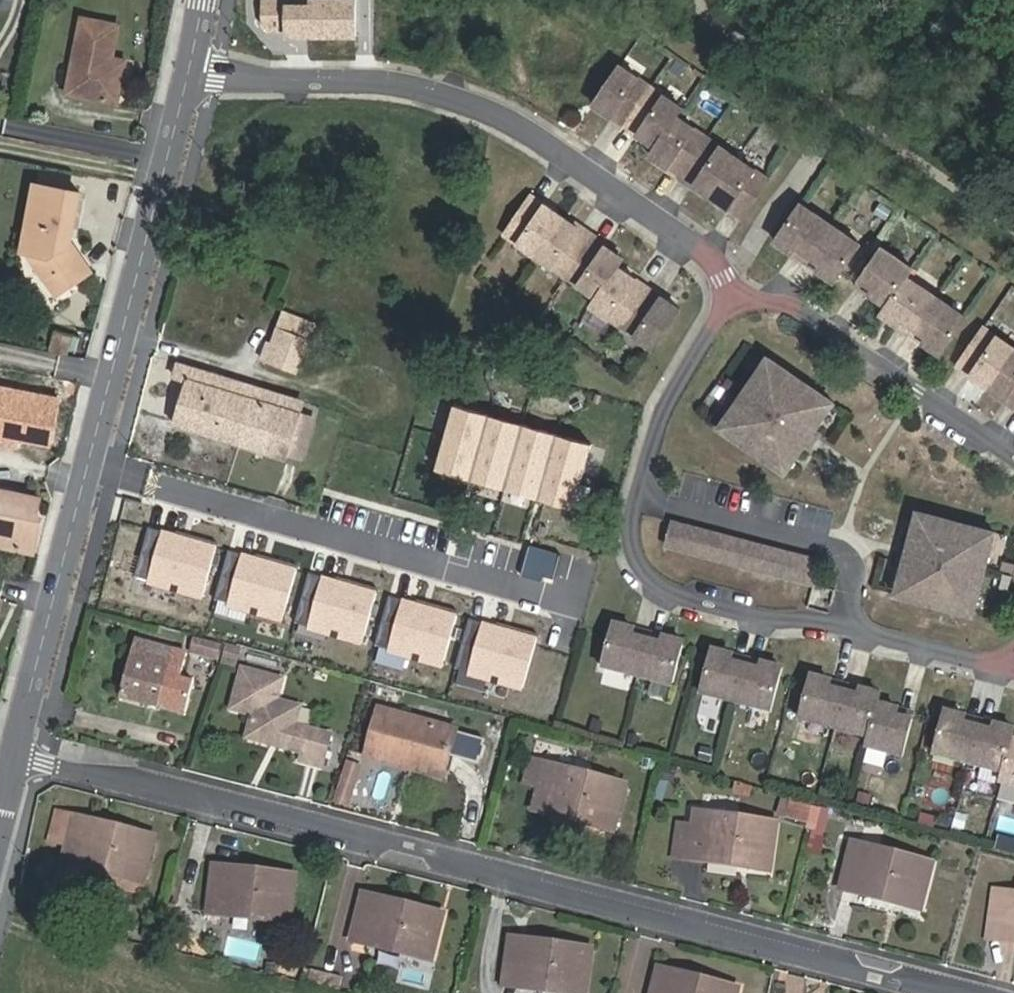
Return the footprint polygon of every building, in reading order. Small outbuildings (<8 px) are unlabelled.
[(112,58),(119,24),(80,15),(65,92),(117,102),(125,61),(112,58)] [(682,107),(621,65),(594,104),(656,147),(651,155),(741,217),(768,177),(677,115),(682,107)] [(90,271),(79,256),(70,243),(81,193),(36,182),(21,253),(29,255),(45,279),(57,297),(77,283),(75,281),(90,271)] [(624,258),(532,195),(505,234),(597,297),(592,305),(654,348),(681,309),(619,266),(624,258)] [(861,245),(800,201),(774,237),(835,281),(861,245)] [(913,269),(883,249),(858,286),(888,306),(882,314),(942,354),(967,317),(908,277),(913,269)] [(284,311),(278,326),(302,335),(308,321),(284,311)] [(302,335),(278,326),(272,341),(267,339),(260,359),(298,373),(310,339),(302,335)] [(984,327),(958,366),(1013,404),(1013,347),(984,327)] [(69,355),(76,337),(56,330),(49,348),(69,355)] [(769,357),(721,428),(780,468),(794,448),(801,452),(806,445),(816,430),(835,402),(769,357)] [(255,397),(258,388),(179,363),(175,377),(187,381),(173,424),(285,458),(287,452),(304,458),(317,417),(301,412),(255,397)] [(11,383),(0,381),(0,408),(5,409),(11,383)] [(304,402),(258,388),(255,397),(301,412),(304,402)] [(595,444),(458,405),(439,472),(576,512),(595,444)] [(816,430),(806,445),(811,448),(821,434),(816,430)] [(794,448),(780,468),(786,472),(801,452),(794,448)] [(0,488),(0,544),(34,550),(41,515),(37,515),(40,497),(0,488)] [(996,532),(919,511),(897,594),(974,614),(996,532)] [(661,544),(806,582),(814,558),(667,520),(661,544)] [(218,546),(164,531),(148,587),(202,603),(218,546)] [(298,569),(244,553),(228,610),(282,625),(298,569)] [(378,592),(324,576),(308,633),(362,648),(378,592)] [(458,615),(403,600),(387,656),(442,672),(458,615)] [(538,638),(484,622),(468,679),(522,694),(538,638)] [(673,686),(685,642),(615,624),(603,668),(673,686)] [(194,637),(189,653),(216,661),(221,645),(194,637)] [(161,709),(171,674),(177,652),(139,641),(136,651),(134,650),(120,698),(161,709)] [(783,668),(714,650),(702,693),(771,712),(783,668)] [(177,652),(171,674),(181,677),(187,655),(177,652)] [(283,680),(244,669),(233,708),(254,714),(248,737),(270,743),(274,741),(281,743),(284,747),(304,753),(302,761),(323,766),(332,735),(296,726),(301,707),(278,701),(283,680)] [(903,757),(915,713),(879,703),(882,694),(813,675),(801,719),(870,738),(868,747),(903,757)] [(408,762),(444,772),(457,730),(381,707),(366,755),(406,767),(408,762)] [(1013,738),(1013,736),(1013,728),(946,711),(935,755),(1004,773),(1002,782),(1013,786),(1013,739),(1013,738)] [(525,782),(540,786),(547,762),(531,758),(525,782)] [(348,762),(339,791),(351,795),(361,766),(348,762)] [(443,777),(444,772),(408,762),(406,767),(443,777)] [(547,762),(540,786),(535,805),(591,821),(590,825),(614,831),(627,784),(547,762)] [(351,795),(339,791),(336,800),(348,804),(351,795)] [(791,800),(786,817),(808,823),(813,806),(791,800)] [(697,809),(694,826),(689,854),(746,862),(746,867),(770,870),(777,822),(697,809)] [(142,883),(154,836),(76,815),(65,858),(121,872),(119,877),(142,883)] [(689,854),(694,826),(677,823),(672,855),(688,858),(689,854)] [(920,909),(932,863),(854,841),(842,883),(899,898),(897,903),(920,909)] [(289,923),(295,875),(215,865),(209,909),(266,916),(266,920),(289,923)] [(1005,935),(1012,891),(995,889),(987,938),(1004,941),(1005,935)] [(1012,891),(1005,935),(1013,936),(1013,891),(1012,891)] [(432,961),(444,914),(366,894),(354,938),(410,952),(409,955),(432,961)] [(592,948),(511,936),(504,982),(563,990),(563,992),(586,992),(592,948)] [(739,987),(659,965),(652,992),(738,992),(739,987)] [(340,990),(343,977),(311,969),(308,982),(340,990)]
